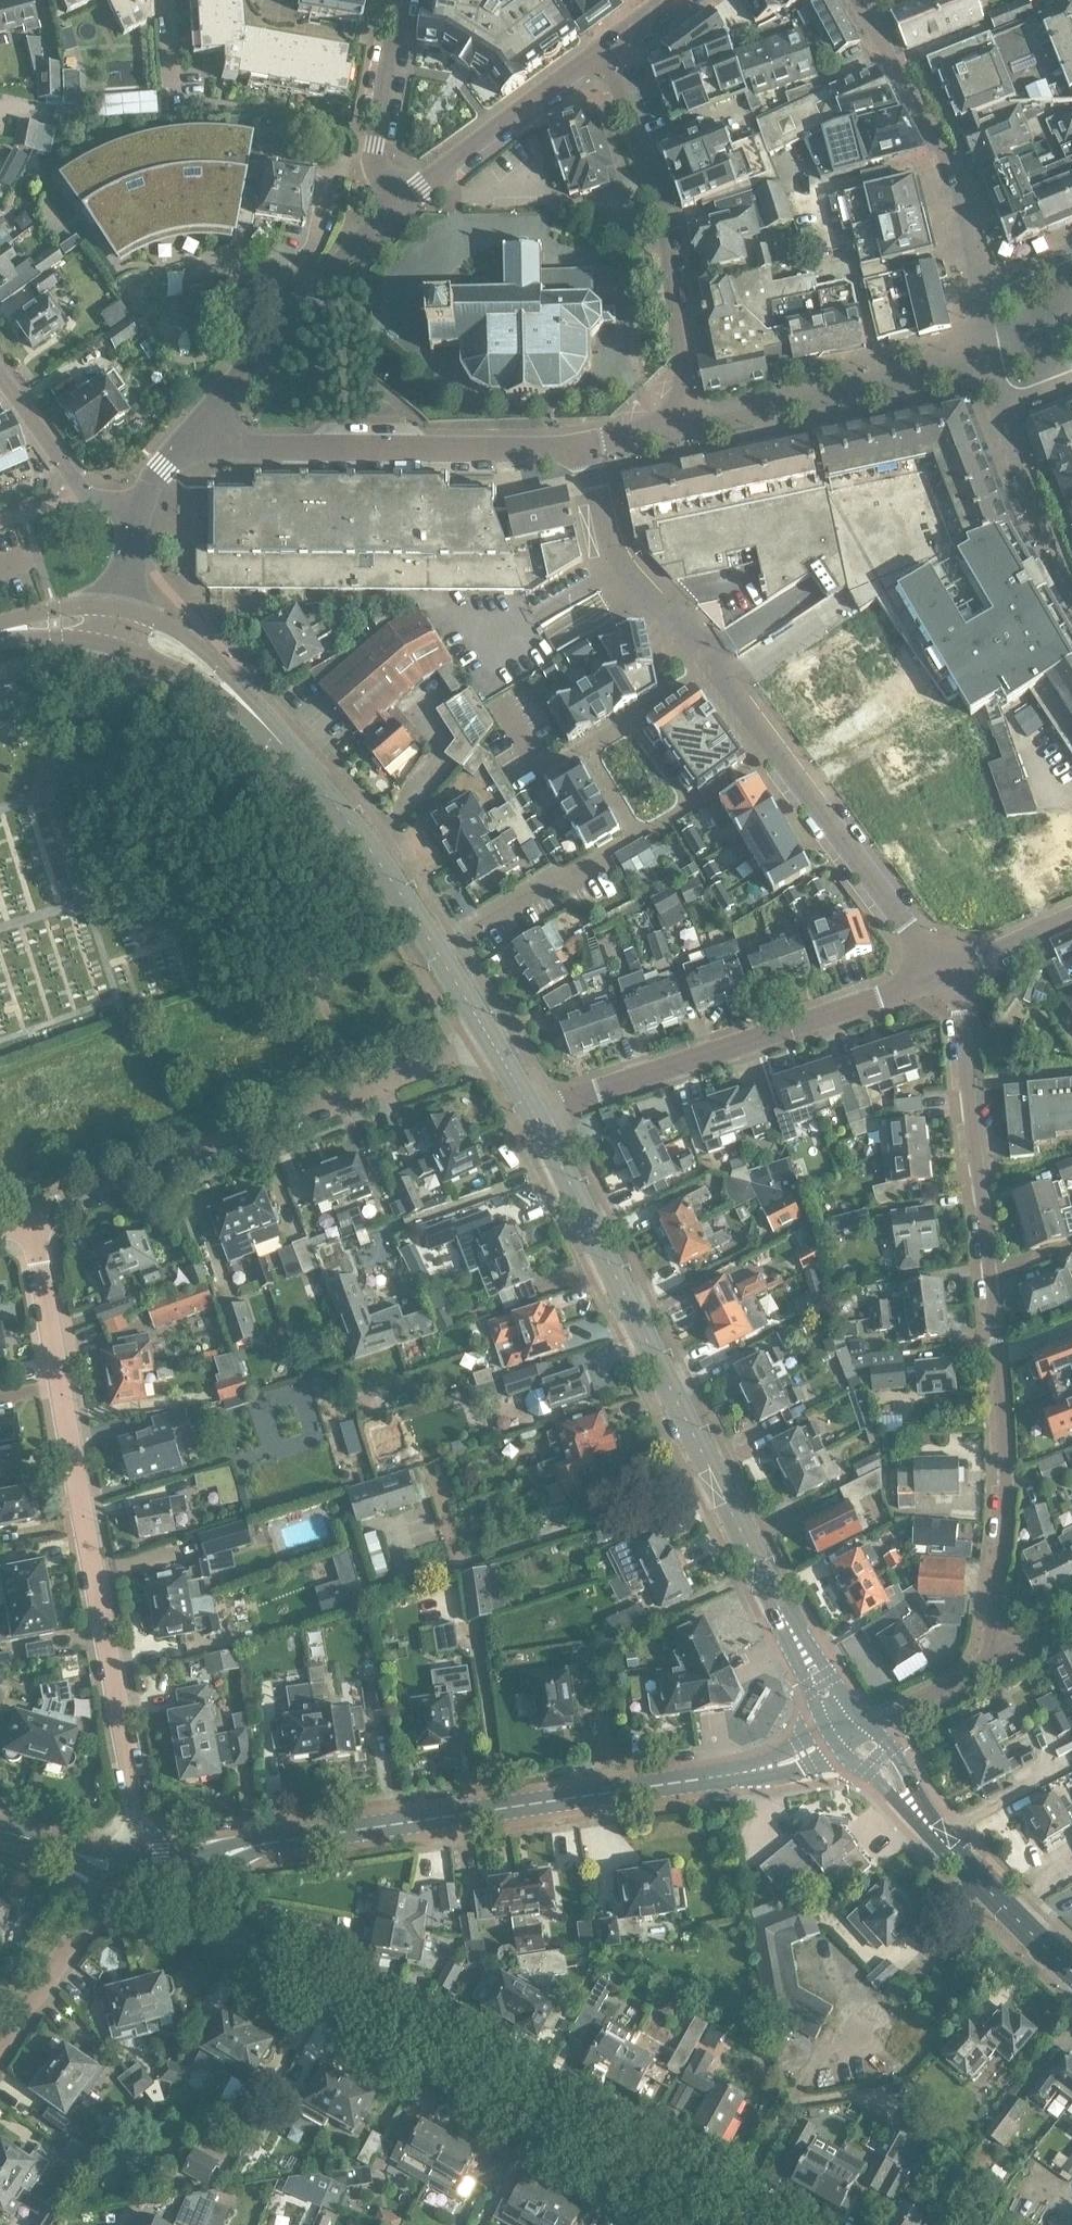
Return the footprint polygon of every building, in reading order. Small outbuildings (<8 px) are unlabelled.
[(33,23),(34,27),(39,26),(30,0),(0,0),(0,32),(33,23)] [(66,13),(93,0),(60,0),(66,13)] [(123,34),(145,24),(136,4),(145,0),(106,0),(123,34)] [(347,52),(326,48),(326,45),(315,43),(313,52),(295,49),(297,40),(275,36),(273,45),(254,42),(252,54),(237,51),(236,32),(245,32),(244,10),(234,10),(234,0),(188,0),(192,55),(222,53),(223,64),(220,79),(235,81),(236,78),(247,80),(246,86),(322,99),(323,93),(345,97),(349,71),(343,70),(347,52)] [(297,11),(358,22),(362,0),(299,0),(297,11)] [(554,0),(426,0),(415,61),(405,116),(445,141),(474,120),(578,45),(579,44),(580,43),(576,37),(578,36),(554,0)] [(581,37),(622,7),(620,5),(617,0),(555,0),(578,34),(580,37),(581,37)] [(748,8),(755,23),(784,9),(780,0),(746,0),(750,6),(748,8)] [(802,0),(780,0),(784,9),(802,0)] [(828,49),(837,53),(859,42),(836,0),(815,0),(804,6),(823,39),(819,41),(828,49)] [(891,13),(907,50),(915,46),(983,18),(977,0),(920,0),(891,13)] [(994,31),(1034,15),(1028,0),(988,16),(994,31)] [(1013,106),(1016,106),(1043,104),(1071,103),(1071,10),(1069,3),(927,60),(932,74),(937,72),(943,88),(948,86),(950,91),(945,93),(947,97),(950,103),(954,101),(956,107),(952,108),(956,119),(960,117),(962,122),(1000,106),(1013,106)] [(650,61),(648,62),(672,123),(690,116),(690,117),(710,109),(710,108),(716,106),(715,102),(743,91),(747,90),(726,36),(729,34),(711,9),(661,46),(662,48),(648,58),(650,61)] [(800,31),(780,38),(735,53),(745,84),(750,82),(755,97),(816,76),(800,31)] [(60,64),(36,65),(37,100),(61,99),(61,98),(60,64)] [(768,155),(799,145),(820,179),(866,167),(865,163),(868,162),(917,150),(908,134),(913,132),(903,113),(900,114),(875,70),(832,88),(830,85),(814,93),(812,85),(786,94),(789,104),(755,119),(768,155)] [(63,106),(80,106),(79,71),(62,71),(63,106)] [(747,90),(743,91),(751,111),(759,108),(751,88),(747,90)] [(45,104),(56,106),(63,106),(62,98),(61,98),(61,99),(45,100),(45,104)] [(1016,106),(1023,123),(1036,118),(1044,114),(1043,104),(1016,106)] [(1036,155),(1034,148),(1029,135),(1023,123),(1016,106),(1013,106),(1000,106),(962,122),(965,129),(961,131),(973,159),(974,158),(982,177),(1018,162),(1036,155)] [(583,194),(608,186),(607,183),(614,180),(611,169),(612,168),(596,121),(589,124),(585,112),(552,123),(556,135),(549,137),(565,184),(566,184),(570,195),(582,191),(583,194)] [(1056,122),(1061,133),(1055,136),(1060,148),(1071,143),(1071,115),(1056,122)] [(1023,123),(1029,135),(1041,130),(1036,118),(1023,123)] [(702,206),(780,182),(768,155),(760,135),(732,146),(724,126),(716,128),(713,120),(685,131),(685,132),(687,131),(690,138),(659,150),(682,208),(701,201),(702,206)] [(32,151),(38,125),(19,121),(13,147),(32,151)] [(38,125),(32,151),(49,155),(55,129),(38,125)] [(1029,135),(1034,148),(1046,143),(1041,130),(1029,135)] [(132,244),(141,240),(143,243),(162,236),(181,232),(201,230),(201,227),(211,227),(221,228),(231,230),(232,223),(251,226),(253,217),(301,225),(301,226),(304,226),(304,224),(304,223),(307,206),(310,194),(309,193),(312,176),(313,176),(313,173),(310,172),(310,173),(243,161),(248,136),(220,132),(192,132),(164,134),(137,140),(110,149),(85,161),(61,176),(115,255),(123,249),(132,244)] [(1034,148),(1036,155),(1039,160),(1051,155),(1046,143),(1034,148)] [(1060,148),(1061,150),(1062,149),(1066,159),(1071,157),(1071,143),(1060,148)] [(0,172),(0,181),(10,186),(26,155),(12,148),(0,172)] [(1036,155),(1018,162),(1046,231),(1071,220),(1071,210),(1053,166),(1043,170),(1039,160),(1036,155)] [(1066,159),(1066,160),(1053,166),(1071,210),(1071,157),(1066,159)] [(1046,231),(1018,162),(982,177),(998,216),(997,216),(1006,240),(1008,240),(1010,245),(1015,243),(1016,244),(1040,235),(1039,233),(1046,231)] [(914,177),(870,188),(837,196),(845,232),(853,230),(923,213),(914,177)] [(696,252),(700,251),(704,269),(746,259),(740,238),(758,234),(755,223),(764,221),(767,230),(793,222),(781,183),(728,200),(731,215),(694,223),(689,224),(696,252)] [(16,217),(15,224),(20,230),(31,222),(23,212),(16,217)] [(888,263),(932,252),(923,213),(853,230),(862,269),(863,268),(863,269),(888,263)] [(76,235),(67,241),(73,249),(81,243),(76,235)] [(505,250),(506,292),(492,292),(492,288),(488,288),(489,292),(475,293),(475,288),(472,288),(472,293),(458,293),(458,289),(454,289),(454,293),(433,294),(433,289),(429,289),(429,294),(429,307),(430,335),(431,348),(431,352),(435,352),(435,347),(462,347),(462,368),(472,387),(491,397),(507,396),(507,399),(547,398),(547,396),(563,395),(580,384),(590,365),(590,336),(592,336),(603,324),(603,323),(614,323),(616,321),(615,310),(613,308),(603,309),(603,308),(593,299),(592,270),(541,272),(541,250),(542,248),(540,247),(539,249),(529,249),(529,242),(516,242),(516,249),(507,249),(505,248),(504,249),(505,250)] [(54,244),(30,262),(39,275),(64,257),(54,244)] [(18,276),(8,262),(15,257),(6,245),(0,250),(0,289),(18,276)] [(766,245),(755,247),(760,269),(772,267),(766,245)] [(919,337),(951,330),(935,263),(934,263),(934,264),(903,272),(904,272),(891,275),(888,263),(863,269),(865,281),(864,281),(877,340),(889,338),(889,344),(904,340),(919,335),(919,337)] [(772,284),(769,267),(727,280),(727,278),(701,283),(706,307),(702,308),(704,314),(712,355),(698,357),(706,396),(769,383),(765,366),(795,359),(779,283),(772,284)] [(56,283),(48,272),(32,283),(39,295),(56,283)] [(817,287),(814,276),(779,283),(795,359),(795,362),(829,355),(815,288),(817,287)] [(865,347),(853,286),(845,281),(817,287),(815,288),(829,355),(865,347)] [(66,323),(59,312),(54,315),(49,309),(54,305),(46,295),(12,319),(32,348),(66,323)] [(127,319),(104,335),(114,349),(136,333),(127,319)] [(124,416),(127,414),(114,395),(123,388),(112,372),(103,379),(101,377),(87,387),(85,384),(77,390),(74,386),(67,376),(49,389),(56,399),(59,397),(62,401),(58,404),(62,409),(61,409),(81,437),(85,442),(92,437),(93,438),(112,424),(113,425),(117,425),(123,421),(124,417),(124,416)] [(622,478),(625,489),(624,489),(626,495),(626,496),(630,514),(635,535),(634,535),(635,538),(635,539),(635,542),(638,541),(663,568),(675,581),(676,581),(676,580),(695,601),(730,594),(734,615),(743,613),(738,592),(752,589),(756,608),(768,601),(768,602),(811,574),(818,586),(828,600),(847,587),(848,591),(860,612),(876,601),(947,702),(959,695),(971,715),(984,708),(995,739),(1002,760),(1017,754),(1001,709),(1029,691),(1071,663),(1071,636),(1046,591),(1047,590),(1033,566),(1032,567),(1009,527),(962,407),(888,422),(863,428),(839,433),(815,438),(807,439),(785,443),(785,444),(783,444),(762,448),(762,449),(760,449),(760,448),(739,453),(738,454),(737,453),(716,458),(715,459),(714,458),(693,463),(692,464),(692,463),(670,468),(669,468),(626,477),(622,478)] [(28,459),(8,413),(3,415),(0,408),(0,471),(28,459)] [(1034,423),(1049,462),(1051,461),(1071,453),(1071,408),(1034,423)] [(1051,461),(1064,494),(1071,491),(1071,453),(1051,461)] [(211,489),(211,548),(210,578),(211,578),(211,588),(212,588),(212,589),(211,589),(211,603),(280,603),(280,604),(306,604),(306,603),(425,604),(477,684),(501,685),(554,653),(553,653),(556,652),(548,639),(541,627),(538,628),(531,628),(517,591),(524,591),(495,514),(494,513),(494,491),(492,491),(493,477),(212,475),(212,489),(211,489)] [(509,510),(495,514),(524,591),(532,591),(582,562),(571,511),(567,493),(508,506),(509,510)] [(210,587),(209,559),(198,560),(199,587),(210,587)] [(326,622),(320,610),(302,620),(296,610),(262,630),(272,647),(275,645),(278,650),(326,622)] [(385,713),(425,679),(438,671),(453,663),(419,610),(389,627),(355,656),(349,649),(308,673),(320,686),(319,687),(360,735),(361,734),(369,743),(383,731),(375,722),(386,713),(385,713)] [(278,650),(281,654),(277,656),(287,673),(321,654),(315,643),(332,634),(326,622),(278,650)] [(618,637),(599,641),(616,668),(616,667),(636,701),(658,688),(645,626),(617,632),(618,637)] [(585,643),(575,649),(580,658),(590,651),(585,643)] [(575,649),(565,655),(570,664),(580,658),(575,649)] [(827,761),(832,768),(846,758),(841,751),(870,730),(854,708),(853,708),(834,682),(835,681),(819,659),(792,679),(787,672),(770,684),(775,691),(770,695),(786,717),(787,716),(806,743),(805,744),(822,765),(827,761)] [(456,700),(437,712),(456,741),(446,756),(461,767),(462,767),(478,746),(494,725),(471,690),(453,663),(438,671),(456,700)] [(1029,691),(1071,756),(1071,663),(1029,691)] [(555,667),(545,673),(550,682),(560,676),(555,667)] [(616,668),(594,681),(614,714),(636,701),(616,667),(616,668)] [(594,681),(572,694),(592,728),(614,714),(594,681)] [(651,728),(644,733),(654,747),(661,742),(685,775),(678,780),(689,794),(696,789),(699,793),(746,759),(695,689),(647,723),(651,728)] [(572,694),(548,709),(569,742),(592,728),(572,694)] [(1032,706),(1014,718),(1027,737),(1045,725),(1032,706)] [(369,743),(365,746),(385,770),(414,745),(394,721),(393,722),(386,713),(375,722),(383,731),(369,743)] [(478,746),(462,767),(473,776),(483,763),(506,802),(514,797),(489,755),(478,746)] [(1017,754),(1002,760),(988,765),(993,778),(1022,768),(1017,754)] [(578,761),(545,781),(559,804),(592,784),(578,761)] [(997,791),(1026,781),(1022,768),(993,778),(997,791)] [(735,792),(720,801),(731,820),(769,798),(758,779),(751,783),(749,779),(733,788),(735,792)] [(1002,804),(1031,794),(1026,781),(997,791),(1002,804)] [(592,784),(559,804),(572,827),(606,807),(592,784)] [(497,829),(502,838),(525,824),(520,815),(524,813),(521,809),(517,803),(510,807),(509,806),(497,814),(496,812),(484,819),(472,798),(469,800),(466,794),(463,793),(450,801),(449,804),(452,809),(429,823),(428,826),(435,838),(439,839),(442,837),(448,848),(446,849),(453,862),(456,862),(457,864),(489,845),(482,833),(489,829),(491,833),(497,829)] [(523,794),(515,799),(517,803),(521,809),(529,804),(523,794)] [(1007,817),(1035,807),(1031,794),(1002,804),(1007,817)] [(769,798),(731,820),(742,838),(779,816),(769,798)] [(606,807),(572,827),(586,850),(596,844),(598,848),(612,840),(610,836),(620,830),(606,807)] [(779,816),(742,838),(752,856),(790,834),(779,816)] [(535,818),(527,823),(533,834),(541,828),(535,818)] [(525,824),(502,838),(507,846),(517,839),(522,847),(535,840),(525,824)] [(691,830),(683,835),(689,845),(697,840),(691,830)] [(790,834),(752,856),(763,874),(800,852),(790,834)] [(553,838),(544,843),(550,853),(559,848),(553,838)] [(615,857),(627,876),(656,859),(644,839),(615,857)] [(697,840),(689,845),(695,855),(703,850),(697,840)] [(495,854),(489,845),(457,864),(471,886),(503,868),(501,865),(509,861),(502,850),(495,854)] [(800,852),(763,874),(774,893),(811,871),(800,852)] [(712,866),(704,871),(710,881),(718,876),(712,866)] [(596,900),(615,894),(608,874),(589,880),(596,900)] [(814,877),(806,882),(812,892),(820,887),(814,877)] [(698,880),(679,889),(686,905),(705,896),(698,880)] [(718,886),(710,891),(716,901),(724,896),(718,886)] [(652,900),(660,915),(681,904),(672,889),(652,900)] [(791,890),(783,895),(789,905),(797,900),(791,890)] [(724,896),(716,901),(722,912),(730,907),(724,896)] [(859,914),(833,923),(846,960),(872,951),(859,914)] [(833,923),(807,932),(820,969),(846,960),(833,923)] [(523,973),(554,954),(565,947),(558,934),(554,936),(548,926),(509,950),(523,973)] [(701,948),(694,929),(688,931),(694,950),(701,948)] [(1070,983),(1061,964),(1071,958),(1071,931),(1050,941),(1059,960),(1046,966),(1057,989),(1070,983)] [(651,936),(654,944),(666,940),(664,932),(651,936)] [(785,981),(810,973),(798,938),(773,947),(785,981)] [(578,939),(566,946),(572,955),(583,948),(578,939)] [(678,943),(669,946),(673,958),(678,956),(681,950),(678,943)] [(773,947),(748,955),(760,990),(785,981),(773,947)] [(633,948),(625,951),(634,976),(643,973),(639,961),(638,961),(633,948)] [(568,977),(554,954),(523,973),(536,995),(568,977)] [(687,977),(686,977),(698,1012),(723,1003),(711,968),(711,969),(707,958),(683,967),(687,977)] [(723,1003),(748,995),(736,960),(711,968),(723,1003)] [(1030,1005),(1041,974),(1028,969),(1017,1000),(1030,1005)] [(645,978),(649,990),(661,1025),(686,1016),(674,981),(672,982),(669,973),(661,976),(660,972),(645,978)] [(575,983),(579,996),(588,993),(584,980),(575,983)] [(569,999),(579,996),(575,983),(565,987),(565,986),(544,999),(550,1011),(569,999)] [(649,990),(624,999),(636,1034),(661,1025),(649,990)] [(597,1047),(622,1038),(608,998),(596,1002),(599,1008),(585,1013),(597,1047)] [(597,1047),(585,1013),(570,1018),(568,1011),(558,1015),(561,1021),(560,1021),(572,1056),(597,1047)] [(880,1046),(895,1089),(908,1084),(905,1076),(919,1071),(907,1037),(880,1046)] [(872,1107),(866,1088),(878,1085),(881,1093),(895,1089),(880,1046),(853,1055),(862,1081),(851,1085),(860,1111),(872,1107)] [(818,1114),(831,1109),(829,1101),(841,1097),(847,1115),(860,1111),(851,1085),(839,1089),(831,1062),(804,1071),(818,1114)] [(786,1106),(774,1110),(785,1142),(798,1138),(794,1126),(819,1118),(818,1114),(804,1071),(777,1080),(786,1106)] [(1037,1148),(1036,1145),(1057,1144),(1056,1137),(1071,1135),(1071,1082),(1004,1089),(1011,1158),(1034,1156),(1038,1156),(1038,1148),(1037,1148)] [(735,1133),(751,1127),(755,1138),(768,1134),(764,1123),(765,1123),(754,1088),(741,1092),(741,1091),(738,1092),(734,1090),(727,1093),(725,1096),(723,1097),(735,1133)] [(705,1142),(709,1153),(722,1149),(718,1138),(735,1133),(723,1097),(721,1098),(717,1096),(710,1098),(708,1102),(706,1103),(693,1107),(705,1142)] [(895,1114),(923,1111),(921,1098),(894,1101),(895,1114)] [(447,1114),(400,1136),(406,1149),(409,1156),(418,1151),(415,1145),(416,1144),(415,1142),(424,1138),(432,1154),(465,1139),(455,1116),(449,1119),(447,1114)] [(662,1148),(656,1135),(662,1132),(663,1132),(673,1127),(666,1114),(656,1119),(657,1121),(652,1123),(651,1121),(616,1138),(622,1151),(620,1154),(623,1161),(627,1161),(629,1165),(662,1148)] [(850,1124),(854,1137),(880,1128),(876,1115),(850,1124)] [(889,1141),(881,1142),(883,1156),(927,1152),(924,1124),(888,1127),(889,1141)] [(419,1176),(438,1167),(445,1182),(481,1165),(469,1138),(465,1139),(432,1154),(413,1163),(419,1176)] [(695,1165),(689,1152),(668,1162),(662,1148),(629,1165),(630,1168),(628,1171),(632,1178),(635,1178),(642,1191),(677,1174),(676,1172),(682,1169),(683,1171),(695,1165)] [(927,1152),(883,1156),(884,1172),(892,1171),(893,1183),(930,1180),(927,1152)] [(368,1230),(362,1214),(357,1201),(371,1195),(356,1155),(352,1156),(350,1155),(342,1157),(341,1160),(337,1162),(338,1164),(331,1167),(350,1218),(353,1226),(356,1234),(368,1230)] [(752,1185),(774,1191),(786,1194),(787,1194),(802,1198),(790,1159),(748,1173),(752,1185)] [(1063,1184),(1071,1181),(1071,1162),(1057,1168),(1063,1184)] [(316,1205),(330,1199),(332,1204),(337,1202),(339,1207),(334,1209),(339,1223),(350,1218),(331,1167),(324,1169),(323,1167),(319,1169),(316,1167),(309,1170),(307,1173),(304,1174),(316,1205)] [(748,1173),(746,1168),(733,1172),(732,1179),(752,1185),(748,1173)] [(410,1178),(394,1186),(401,1201),(407,1213),(408,1216),(424,1209),(410,1178)] [(732,1179),(726,1178),(725,1191),(734,1210),(737,1209),(748,1204),(757,1199),(774,1191),(752,1185),(732,1179)] [(1071,1209),(1071,1208),(1068,1198),(1063,1199),(1058,1183),(1014,1196),(1022,1222),(1058,1212),(1059,1213),(1071,1209)] [(882,1186),(872,1188),(877,1205),(886,1203),(882,1186)] [(710,1199),(706,1189),(655,1214),(660,1225),(661,1224),(662,1226),(663,1232),(667,1236),(669,1239),(707,1221),(699,1205),(710,1199)] [(277,1224),(279,1221),(276,1211),(271,1210),(264,1190),(251,1195),(248,1193),(241,1196),(239,1199),(236,1200),(254,1247),(281,1236),(277,1224)] [(774,1191),(757,1199),(764,1212),(774,1233),(803,1219),(793,1198),(789,1200),(786,1194),(774,1191)] [(255,1251),(254,1247),(236,1200),(234,1201),(230,1200),(223,1202),(222,1206),(209,1211),(229,1263),(244,1257),(243,1255),(255,1251)] [(401,1201),(390,1206),(396,1218),(407,1213),(401,1201)] [(748,1204),(737,1209),(740,1214),(747,1217),(753,1214),(748,1204)] [(892,1216),(876,1219),(879,1237),(895,1234),(897,1253),(900,1272),(921,1269),(918,1250),(922,1250),(925,1252),(932,1251),(934,1248),(938,1247),(933,1208),(892,1214),(892,1216)] [(1071,1208),(1071,1209),(1059,1213),(1058,1212),(1022,1222),(1030,1250),(1066,1239),(1066,1238),(1071,1236),(1071,1208)] [(834,1219),(838,1233),(871,1224),(867,1210),(834,1219)] [(448,1221),(422,1230),(429,1248),(455,1239),(462,1257),(468,1274),(523,1253),(523,1252),(522,1250),(523,1247),(521,1241),(517,1239),(512,1227),(480,1239),(476,1230),(486,1227),(481,1214),(450,1226),(448,1221)] [(726,1231),(715,1237),(707,1221),(669,1239),(670,1243),(671,1248),(675,1253),(676,1255),(675,1255),(680,1266),(731,1241),(726,1231)] [(353,1226),(339,1231),(343,1240),(356,1234),(353,1226)] [(161,1279),(144,1233),(119,1242),(131,1272),(140,1269),(146,1285),(161,1279)] [(319,1268),(308,1239),(294,1245),(305,1273),(319,1268)] [(356,1359),(413,1340),(435,1333),(428,1311),(390,1323),(369,1318),(354,1277),(340,1240),(314,1250),(356,1359)] [(117,1278),(131,1272),(119,1242),(95,1251),(101,1267),(97,1269),(111,1305),(118,1302),(123,1315),(143,1308),(139,1295),(128,1299),(128,1298),(126,1299),(117,1278)] [(815,1249),(798,1258),(805,1271),(821,1262),(815,1249)] [(490,1266),(478,1271),(489,1298),(533,1281),(528,1269),(530,1265),(527,1259),(524,1257),(523,1254),(490,1266)] [(271,1271),(266,1258),(253,1263),(257,1276),(271,1271)] [(195,1288),(208,1283),(201,1266),(188,1271),(195,1288)] [(412,1271),(421,1290),(434,1284),(425,1266),(412,1271)] [(1031,1317),(1065,1304),(1068,1313),(1071,1312),(1071,1268),(1020,1288),(1025,1302),(1023,1305),(1025,1312),(1029,1312),(1031,1317)] [(275,1283),(271,1271),(257,1276),(262,1288),(275,1283)] [(725,1279),(724,1278),(693,1293),(702,1310),(704,1309),(709,1319),(738,1305),(757,1296),(768,1290),(766,1287),(760,1274),(734,1287),(729,1276),(725,1279)] [(905,1308),(890,1310),(891,1316),(906,1314),(942,1310),(941,1298),(944,1298),(943,1284),(939,1284),(939,1282),(902,1286),(905,1308)] [(768,1290),(757,1296),(762,1305),(782,1295),(775,1283),(766,1287),(768,1290)] [(206,1286),(148,1307),(154,1323),(180,1314),(182,1319),(214,1308),(206,1286)] [(821,1291),(793,1304),(801,1320),(829,1307),(821,1291)] [(100,1323),(123,1315),(118,1302),(111,1305),(96,1310),(100,1323)] [(875,1318),(891,1316),(889,1302),(873,1304),(875,1318)] [(223,1313),(234,1345),(257,1337),(246,1305),(223,1313)] [(552,1309),(548,1310),(547,1305),(489,1323),(496,1346),(558,1327),(557,1324),(558,1320),(556,1315),(553,1312),(552,1309)] [(709,1319),(714,1329),(712,1330),(720,1348),(751,1333),(738,1305),(709,1319)] [(455,1325),(447,1309),(435,1315),(442,1331),(455,1325)] [(906,1314),(891,1316),(892,1330),(908,1328),(909,1342),(946,1337),(946,1334),(949,1334),(947,1320),(944,1320),(942,1310),(906,1314)] [(892,1330),(891,1316),(875,1318),(877,1333),(893,1331),(892,1330)] [(800,1323),(777,1335),(782,1347),(806,1336),(800,1323)] [(857,1336),(855,1324),(843,1326),(844,1338),(857,1336)] [(562,1332),(558,1330),(558,1327),(496,1346),(503,1368),(507,1367),(507,1368),(561,1351),(559,1346),(563,1344),(562,1341),(563,1338),(562,1332)] [(438,1332),(435,1333),(413,1340),(418,1355),(443,1346),(438,1332)] [(153,1371),(148,1337),(122,1342),(123,1350),(104,1353),(108,1379),(141,1374),(141,1373),(153,1371)] [(860,1341),(850,1342),(852,1356),(865,1354),(864,1345),(860,1341)] [(1032,1356),(1035,1363),(1028,1366),(1034,1382),(1041,1379),(1043,1384),(1047,1383),(1056,1407),(1044,1412),(1055,1440),(1068,1435),(1071,1434),(1071,1341),(1032,1356)] [(851,1357),(847,1347),(835,1352),(846,1380),(858,1376),(851,1357)] [(777,1349),(734,1370),(738,1378),(736,1379),(738,1382),(737,1386),(740,1393),(743,1394),(745,1397),(777,1381),(787,1376),(780,1363),(783,1361),(777,1349)] [(851,1357),(858,1376),(859,1378),(871,1376),(873,1391),(906,1387),(905,1378),(918,1377),(920,1394),(955,1391),(952,1361),(903,1365),(901,1352),(851,1357)] [(221,1402),(223,1401),(249,1393),(244,1376),(236,1354),(216,1359),(221,1375),(217,1376),(219,1384),(216,1385),(221,1402)] [(524,1371),(505,1377),(511,1393),(530,1387),(532,1393),(529,1394),(525,1403),(528,1413),(537,1418),(551,1414),(550,1410),(591,1396),(582,1368),(552,1378),(547,1363),(524,1371)] [(173,1368),(157,1371),(159,1381),(175,1378),(173,1368)] [(494,1381),(491,1369),(474,1374),(478,1386),(494,1381)] [(108,1396),(112,1401),(113,1405),(145,1399),(141,1374),(108,1379),(110,1391),(108,1396)] [(793,1390),(787,1376),(777,1381),(745,1397),(746,1400),(745,1404),(748,1410),(752,1412),(754,1415),(755,1414),(759,1422),(803,1401),(797,1388),(793,1390)] [(863,1431),(866,1430),(876,1427),(878,1426),(865,1389),(850,1394),(863,1431)] [(379,1397),(363,1402),(367,1418),(384,1413),(379,1397)] [(157,1431),(121,1442),(132,1480),(182,1464),(175,1443),(183,1441),(184,1446),(195,1443),(185,1410),(154,1419),(157,1431)] [(16,1457),(13,1443),(17,1442),(17,1438),(19,1435),(18,1429),(15,1427),(12,1412),(0,1414),(0,1460),(16,1457)] [(567,1455),(575,1453),(575,1455),(581,1453),(586,1468),(594,1465),(592,1456),(615,1449),(614,1445),(617,1442),(615,1435),(611,1434),(610,1430),(609,1431),(603,1412),(558,1426),(559,1431),(547,1435),(551,1447),(563,1443),(567,1455)] [(825,1451),(818,1438),(821,1436),(815,1423),(771,1445),(775,1453),(773,1454),(775,1458),(773,1461),(777,1468),(781,1469),(782,1472),(825,1451)] [(876,1427),(866,1430),(871,1446),(881,1443),(876,1427)] [(534,1431),(518,1436),(521,1445),(537,1440),(534,1431)] [(900,1433),(883,1433),(883,1452),(900,1452),(900,1433)] [(387,1438),(371,1443),(375,1456),(391,1451),(387,1438)] [(835,1463),(831,1464),(825,1451),(782,1472),(783,1475),(782,1479),(786,1486),(789,1487),(791,1490),(793,1489),(797,1497),(841,1475),(835,1463)] [(556,1461),(528,1470),(532,1483),(537,1481),(557,1475),(560,1484),(546,1489),(552,1507),(565,1503),(570,1501),(574,1503),(580,1501),(582,1497),(587,1496),(582,1479),(597,1474),(594,1465),(586,1468),(581,1453),(575,1455),(575,1453),(567,1455),(569,1461),(557,1464),(556,1461)] [(858,1481),(881,1470),(874,1456),(851,1467),(858,1481)] [(914,1459),(914,1460),(897,1460),(898,1508),(915,1508),(915,1499),(913,1499),(913,1495),(960,1494),(959,1458),(914,1459)] [(1065,1462),(1053,1466),(1057,1478),(1069,1474),(1065,1462)] [(409,1471),(347,1491),(357,1522),(419,1503),(430,1499),(420,1468),(409,1471)] [(847,1504),(830,1512),(805,1524),(809,1531),(806,1533),(813,1546),(815,1545),(819,1552),(868,1528),(860,1511),(862,1510),(857,1501),(881,1489),(881,1470),(858,1481),(840,1490),(847,1504)] [(26,1490),(2,1494),(1,1490),(0,1491),(0,1528),(7,1526),(9,1523),(31,1519),(31,1515),(33,1512),(31,1504),(28,1502),(26,1490)] [(188,1512),(185,1497),(151,1504),(152,1508),(135,1511),(136,1518),(133,1519),(136,1532),(139,1532),(140,1539),(176,1531),(173,1515),(188,1512)] [(1045,1504),(1024,1511),(1033,1541),(1054,1534),(1045,1504)] [(609,1543),(645,1525),(640,1514),(616,1525),(617,1528),(605,1534),(609,1543)] [(929,1547),(929,1556),(971,1559),(972,1544),(956,1542),(957,1536),(958,1536),(958,1528),(958,1523),(915,1520),(913,1546),(929,1547)] [(206,1557),(213,1555),(252,1544),(246,1523),(200,1537),(206,1557)] [(1064,1532),(1063,1535),(1064,1537),(1059,1539),(1065,1551),(1062,1552),(1071,1573),(1071,1528),(1064,1532)] [(627,1585),(628,1584),(662,1567),(658,1560),(673,1553),(671,1549),(668,1550),(665,1543),(666,1540),(663,1533),(660,1532),(658,1529),(607,1554),(619,1578),(623,1576),(627,1585)] [(1051,1568),(1047,1560),(1053,1557),(1046,1542),(1023,1553),(1028,1564),(1022,1567),(1038,1601),(1052,1594),(1046,1581),(1049,1580),(1045,1571),(1051,1568)] [(377,1544),(367,1546),(374,1585),(385,1583),(377,1544)] [(860,1551),(832,1567),(837,1576),(835,1577),(837,1580),(837,1584),(840,1589),(843,1590),(845,1594),(875,1577),(866,1561),(873,1557),(869,1549),(862,1553),(860,1551)] [(1047,1560),(1051,1568),(1045,1571),(1049,1580),(1046,1581),(1052,1594),(1071,1585),(1071,1573),(1062,1552),(1053,1557),(1047,1560)] [(628,1584),(627,1585),(633,1596),(644,1590),(641,1584),(649,1580),(662,1607),(690,1593),(689,1590),(690,1587),(686,1581),(683,1580),(680,1573),(682,1572),(680,1568),(682,1563),(677,1554),(673,1553),(658,1560),(662,1567),(628,1584)] [(904,1561),(900,1553),(887,1560),(892,1568),(904,1561)] [(206,1557),(207,1561),(193,1563),(194,1569),(190,1570),(190,1573),(185,1574),(184,1571),(170,1574),(170,1576),(148,1580),(150,1593),(148,1596),(150,1603),(152,1606),(153,1609),(212,1596),(209,1579),(210,1579),(209,1572),(216,1571),(213,1555),(206,1557)] [(919,1583),(921,1595),(962,1598),(965,1561),(921,1557),(919,1583)] [(892,1568),(896,1576),(909,1569),(904,1561),(892,1568)] [(44,1594),(46,1591),(45,1583),(42,1581),(38,1564),(6,1570),(6,1567),(0,1568),(0,1588),(1,1588),(4,1605),(45,1597),(44,1594)] [(486,1569),(462,1575),(469,1623),(492,1615),(486,1569)] [(875,1577),(845,1594),(846,1597),(846,1600),(849,1605),(852,1606),(854,1610),(855,1609),(860,1618),(885,1604),(890,1612),(921,1595),(919,1583),(902,1592),(897,1584),(890,1588),(884,1592),(875,1577)] [(360,1583),(318,1596),(324,1614),(365,1600),(360,1583)] [(892,1630),(873,1642),(892,1672),(922,1653),(914,1641),(925,1635),(940,1625),(937,1619),(941,1616),(934,1605),(929,1607),(921,1595),(890,1612),(883,1616),(892,1630)] [(215,1613),(212,1596),(153,1609),(154,1612),(152,1615),(153,1623),(156,1625),(159,1638),(181,1634),(182,1636),(196,1633),(195,1630),(201,1629),(201,1632),(206,1631),(207,1637),(221,1634),(217,1612),(215,1613)] [(37,1633),(38,1636),(51,1633),(50,1630),(51,1630),(48,1613),(50,1610),(49,1602),(45,1600),(45,1597),(4,1605),(7,1622),(1,1624),(2,1629),(0,1629),(0,1644),(20,1639),(20,1636),(37,1633)] [(639,1603),(605,1619),(617,1645),(651,1629),(639,1603)] [(693,1658),(688,1647),(711,1636),(710,1634),(711,1631),(708,1624),(705,1623),(703,1620),(666,1638),(679,1665),(693,1658)] [(460,1650),(455,1623),(434,1630),(438,1653),(460,1650)] [(955,1653),(959,1629),(944,1627),(941,1651),(955,1653)] [(713,1635),(711,1636),(688,1647),(693,1658),(699,1670),(724,1657),(713,1635)] [(636,1651),(614,1653),(616,1670),(638,1667),(636,1651)] [(1071,1695),(1071,1671),(1071,1668),(1071,1667),(1071,1652),(1049,1664),(1066,1698),(1071,1695)] [(581,1679),(582,1681),(597,1679),(593,1657),(572,1661),(573,1668),(522,1675),(525,1695),(536,1693),(539,1714),(534,1715),(533,1715),(532,1716),(531,1718),(530,1719),(530,1720),(530,1721),(530,1722),(530,1724),(531,1725),(532,1726),(533,1727),(534,1727),(535,1728),(537,1728),(541,1727),(542,1730),(545,1730),(548,1732),(556,1731),(559,1728),(562,1727),(562,1724),(568,1723),(568,1726),(571,1726),(570,1718),(573,1717),(570,1697),(575,1697),(573,1681),(581,1679)] [(691,1689),(694,1711),(694,1713),(730,1708),(730,1706),(732,1705),(734,1704),(736,1702),(737,1700),(738,1699),(738,1698),(739,1697),(739,1695),(739,1694),(739,1693),(738,1690),(740,1689),(724,1657),(699,1670),(693,1658),(679,1665),(682,1671),(691,1687),(691,1689)] [(348,1710),(331,1713),(330,1705),(322,1706),(321,1699),(327,1698),(323,1668),(309,1670),(311,1684),(312,1684),(323,1760),(355,1755),(354,1750),(362,1748),(359,1732),(351,1733),(348,1710)] [(433,1673),(437,1701),(414,1704),(420,1743),(422,1742),(422,1748),(439,1746),(439,1740),(454,1738),(451,1713),(454,1713),(452,1698),(451,1698),(450,1692),(454,1692),(454,1694),(470,1691),(467,1668),(433,1673)] [(662,1693),(691,1689),(691,1687),(682,1671),(660,1674),(662,1693)] [(638,1677),(629,1679),(632,1701),(641,1700),(638,1677)] [(42,1701),(44,1701),(51,1699),(34,1757),(45,1760),(44,1762),(63,1768),(65,1768),(66,1768),(68,1768),(69,1768),(70,1767),(72,1765),(73,1764),(74,1763),(74,1761),(74,1759),(74,1758),(73,1756),(73,1755),(72,1753),(70,1752),(68,1751),(72,1736),(71,1734),(72,1731),(75,1721),(61,1717),(63,1711),(60,1710),(62,1703),(70,1701),(66,1682),(40,1687),(42,1701)] [(323,1760),(312,1684),(311,1684),(286,1688),(291,1719),(279,1720),(281,1733),(273,1735),(275,1750),(290,1747),(292,1757),(314,1754),(315,1761),(323,1760)] [(185,1711),(170,1714),(176,1747),(195,1743),(195,1740),(218,1735),(217,1734),(214,1718),(219,1717),(217,1703),(210,1704),(206,1686),(178,1692),(181,1704),(183,1704),(185,1711)] [(694,1711),(691,1689),(662,1693),(648,1695),(650,1711),(651,1712),(651,1713),(652,1714),(653,1715),(655,1717),(656,1717),(658,1718),(660,1718),(679,1715),(681,1713),(694,1711)] [(44,1701),(40,1713),(33,1711),(30,1719),(15,1714),(4,1752),(4,1753),(4,1754),(4,1756),(5,1757),(5,1758),(6,1759),(8,1761),(10,1762),(12,1762),(13,1762),(15,1762),(16,1762),(18,1761),(19,1760),(20,1758),(21,1757),(21,1756),(24,1757),(25,1754),(34,1757),(51,1699),(44,1701)] [(965,1762),(996,1745),(1008,1739),(999,1723),(1013,1715),(1007,1704),(951,1734),(957,1744),(955,1745),(965,1762)] [(236,1722),(234,1722),(235,1730),(246,1728),(249,1728),(246,1712),(235,1714),(236,1722)] [(1048,1719),(1058,1737),(1071,1730),(1062,1712),(1048,1719)] [(195,1743),(176,1747),(179,1761),(178,1764),(179,1772),(182,1774),(183,1780),(186,1780),(189,1781),(196,1779),(199,1777),(202,1777),(200,1770),(219,1766),(219,1763),(233,1760),(234,1765),(253,1761),(250,1750),(246,1728),(235,1730),(217,1734),(218,1735),(195,1740),(195,1743)] [(996,1745),(965,1762),(974,1780),(975,1779),(980,1789),(1036,1759),(1031,1748),(1016,1755),(1017,1757),(1006,1764),(996,1745)] [(1000,1780),(983,1789),(987,1798),(1005,1789),(1000,1780)] [(1024,1813),(1042,1843),(1071,1826),(1071,1807),(1071,1808),(1066,1800),(1061,1799),(1058,1800),(1055,1795),(1024,1813)] [(829,1825),(823,1818),(797,1839),(800,1842),(796,1845),(794,1843),(763,1868),(779,1888),(804,1867),(816,1883),(849,1874),(854,1881),(870,1868),(839,1830),(839,1826),(831,1823),(829,1825)] [(619,1936),(640,1933),(639,1922),(656,1919),(656,1916),(676,1913),(676,1912),(688,1910),(684,1889),(672,1890),(669,1866),(666,1866),(662,1863),(652,1865),(650,1869),(641,1870),(641,1874),(622,1877),(628,1919),(617,1921),(617,1919),(601,1921),(605,1946),(621,1944),(619,1936)] [(533,1875),(521,1877),(526,1913),(528,1931),(540,1929),(539,1921),(537,1921),(536,1916),(540,1915),(539,1911),(555,1909),(550,1873),(546,1873),(543,1871),(535,1872),(533,1875)] [(478,1894),(476,1894),(480,1919),(482,1919),(482,1917),(496,1915),(496,1917),(512,1915),(515,1933),(528,1931),(526,1913),(521,1877),(507,1879),(504,1877),(496,1878),(494,1881),(490,1882),(492,1893),(478,1895),(478,1894)] [(443,1911),(457,1909),(454,1884),(440,1887),(443,1911)] [(902,1930),(907,1930),(913,1925),(913,1920),(916,1918),(885,1884),(864,1903),(865,1905),(849,1919),(876,1949),(884,1942),(887,1945),(902,1930)] [(379,1923),(422,1931),(424,1918),(425,1918),(428,1902),(418,1900),(418,1901),(407,1899),(408,1896),(388,1892),(388,1895),(384,1895),(379,1923)] [(750,1922),(766,2011),(815,2039),(833,2008),(798,1988),(791,1945),(819,1934),(810,1911),(834,1902),(824,1893),(750,1922)] [(3,1921),(12,1924),(16,1909),(7,1907),(0,1905),(0,1932),(3,1921)] [(465,1943),(479,1941),(475,1915),(461,1917),(465,1943)] [(412,1939),(420,1941),(422,1931),(379,1923),(375,1948),(378,1949),(377,1952),(397,1956),(398,1953),(409,1955),(412,1939)] [(528,1931),(531,1953),(545,1951),(542,1929),(540,1929),(528,1931)] [(518,1955),(531,1953),(528,1931),(515,1933),(518,1955)] [(544,1953),(546,1962),(543,1967),(546,1969),(540,1980),(537,1978),(512,2023),(523,2029),(523,2032),(532,2037),(534,2035),(537,2037),(544,2026),(550,2029),(552,2027),(553,2027),(561,2013),(560,2012),(562,2009),(541,1997),(547,1987),(554,1976),(567,1974),(563,1950),(544,1953)] [(543,1967),(546,1962),(544,1953),(518,1957),(520,1971),(526,1970),(527,1975),(529,1977),(526,1983),(520,1979),(517,1984),(503,1976),(485,2008),(488,2009),(488,2012),(497,2017),(499,2016),(512,2023),(537,1978),(540,1980),(546,1969),(543,1967)] [(876,1990),(896,1971),(887,1960),(866,1979),(876,1990)] [(449,1962),(437,1984),(449,1991),(461,1969),(449,1962)] [(136,1984),(147,2027),(148,2027),(159,2024),(158,2019),(172,2015),(168,1997),(172,1996),(174,1992),(171,1980),(168,1978),(163,1979),(163,1977),(160,1978),(157,1975),(149,1977),(148,1981),(136,1984)] [(582,2064),(611,2079),(629,2045),(636,2033),(598,2012),(612,1986),(600,1979),(578,2018),(604,2033),(594,2050),(591,2048),(582,2064)] [(148,2027),(147,2027),(136,1984),(125,1987),(121,1984),(114,1986),(112,1990),(110,1990),(110,1992),(106,1993),(103,1997),(106,2009),(110,2011),(115,2010),(119,2028),(134,2025),(137,2037),(150,2034),(148,2027)] [(1019,2021),(1012,2015),(1011,2016),(1001,2007),(979,2033),(968,2023),(958,2035),(942,2054),(971,2079),(997,2049),(1010,2061),(1035,2032),(1033,2030),(1033,2027),(1026,2021),(1022,2021),(1020,2019),(1019,2021)] [(680,2073),(709,2021),(696,2014),(668,2066),(680,2073)] [(223,2015),(198,2061),(209,2068),(221,2074),(223,2071),(225,2067),(228,2062),(228,2063),(247,2028),(248,2029),(250,2025),(247,2024),(247,2020),(240,2016),(236,2018),(234,2017),(232,2020),(223,2015)] [(712,2026),(705,2039),(716,2045),(723,2032),(712,2026)] [(225,2067),(223,2071),(248,2084),(252,2076),(261,2060),(265,2062),(269,2061),(275,2050),(274,2046),(270,2043),(271,2042),(269,2041),(269,2036),(262,2032),(258,2034),(248,2029),(247,2028),(228,2063),(228,2062),(225,2067)] [(654,2059),(629,2045),(611,2079),(639,2095),(647,2079),(644,2077),(654,2059)] [(109,2062),(93,2051),(86,2061),(65,2046),(58,2056),(54,2057),(49,2063),(51,2067),(50,2069),(82,2091),(86,2094),(109,2062)] [(683,2079),(709,2094),(691,2125),(720,2141),(745,2096),(717,2080),(717,2081),(705,2074),(713,2058),(700,2050),(691,2066),(690,2066),(683,2079)] [(1071,2103),(1071,2102),(1071,2058),(1070,2056),(1058,2072),(1052,2068),(1028,2099),(1043,2111),(1052,2099),(1048,2096),(1054,2087),(1059,2091),(1058,2092),(1071,2103)] [(171,2085),(177,2065),(165,2061),(159,2081),(171,2085)] [(127,2073),(144,2094),(154,2085),(138,2065),(127,2073)] [(181,2096),(190,2069),(177,2065),(171,2085),(171,2086),(169,2093),(181,2096)] [(319,2109),(331,2116),(350,2082),(349,2081),(348,2077),(341,2073),(337,2075),(326,2068),(304,2108),(316,2114),(319,2109)] [(82,2091),(50,2069),(49,2070),(45,2070),(40,2076),(41,2080),(34,2091),(71,2117),(78,2106),(73,2103),(82,2091)] [(144,2094),(127,2073),(117,2081),(134,2102),(144,2094)] [(352,2083),(350,2082),(331,2116),(343,2123),(341,2128),(352,2134),(374,2095),(363,2089),(362,2085),(355,2081),(352,2083)] [(1014,2097),(986,2133),(1005,2148),(1020,2128),(1013,2123),(1026,2106),(1014,2097)] [(253,2136),(262,2120),(249,2114),(239,2133),(251,2139),(253,2136)] [(264,2143),(273,2126),(262,2120),(253,2136),(264,2143)] [(815,2128),(803,2121),(790,2144),(802,2151),(815,2128)] [(392,2160),(401,2164),(399,2167),(427,2183),(451,2139),(449,2135),(443,2131),(439,2132),(423,2123),(416,2137),(408,2132),(392,2160)] [(880,2156),(865,2184),(877,2191),(893,2163),(896,2165),(911,2138),(891,2127),(876,2154),(880,2156)] [(373,2133),(359,2159),(369,2165),(384,2139),(373,2133)] [(96,2157),(71,2139),(64,2149),(89,2167),(96,2157)] [(479,2154),(451,2139),(427,2183),(463,2202),(476,2178),(468,2173),(479,2154)] [(24,2190),(30,2194),(50,2163),(33,2152),(28,2160),(2,2143),(0,2146),(0,2174),(24,2190)] [(816,2195),(835,2162),(834,2161),(810,2148),(791,2182),(816,2195)] [(89,2167),(64,2149),(56,2160),(81,2177),(89,2167)] [(834,2161),(835,2162),(816,2195),(840,2209),(846,2212),(856,2193),(851,2190),(858,2178),(866,2165),(840,2150),(834,2161)] [(208,2184),(219,2164),(196,2151),(185,2171),(208,2184)] [(333,2182),(346,2188),(373,2184),(371,2167),(331,2172),(333,2182)] [(908,2176),(894,2169),(880,2193),(894,2201),(908,2176)] [(14,2216),(22,2203),(39,2214),(45,2206),(29,2196),(30,2194),(24,2190),(0,2174),(0,2207),(14,2216)] [(333,2182),(315,2174),(288,2179),(283,2190),(322,2206),(333,2182)] [(495,2217),(509,2224),(536,2224),(553,2195),(525,2180),(519,2192),(512,2188),(495,2217)] [(335,2212),(346,2188),(333,2182),(322,2206),(335,2212)] [(220,2190),(197,2194),(192,2205),(186,2203),(177,2223),(182,2224),(205,2224),(215,2203),(220,2190)] [(206,2224),(223,2224),(230,2209),(229,2208),(233,2199),(220,2194),(216,2202),(206,2224)] [(581,2211),(553,2195),(536,2224),(573,2224),(581,2211)] [(914,2210),(898,2202),(892,2213),(894,2214),(888,2224),(923,2224),(927,2217),(925,2216),(932,2204),(921,2197),(914,2210)] [(60,2213),(48,2205),(35,2224),(52,2224),(60,2213)] [(142,2215),(137,2224),(166,2224),(142,2215)] [(318,2224),(330,2224),(332,2220),(322,2216),(318,2224)]
